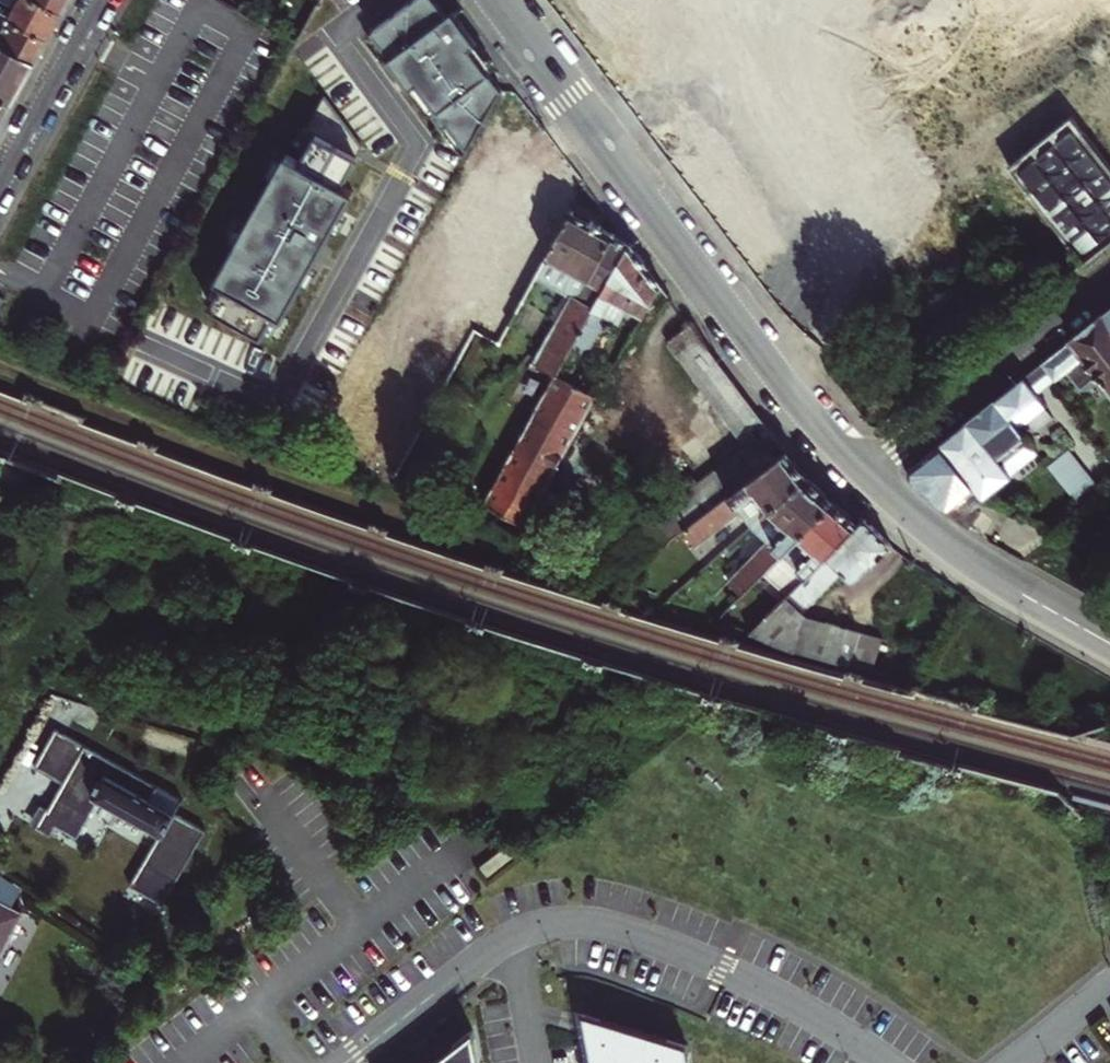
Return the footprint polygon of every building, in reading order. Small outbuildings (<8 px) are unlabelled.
[(62,13),(39,0),(0,0),(0,12),(48,39),(56,24),(62,13)] [(62,13),(69,0),(39,0),(62,13)] [(445,0),(417,0),(416,1),(375,32),(464,155),(505,79),(465,26),(445,0)] [(913,0),(863,0),(863,43),(863,95),(886,96),(886,64),(907,64),(907,38),(912,38),(913,0)] [(259,22),(267,26),(275,11),(267,7),(259,22)] [(0,12),(0,43),(35,62),(42,50),(48,39),(0,12)] [(35,62),(0,43),(0,96),(13,103),(25,82),(35,62)] [(305,167),(289,158),(220,285),(284,320),(332,238),(357,194),(344,187),(366,144),(328,95),(312,127),(323,132),(305,167)] [(2,124),(13,103),(0,96),(0,127),(2,124)] [(818,369),(845,371),(847,324),(797,247),(846,216),(848,158),(871,144),(883,151),(882,185),(911,202),(923,181),(973,210),(992,178),(1026,232),(1053,214),(1078,251),(1109,230),(1109,111),(974,105),(973,134),(988,143),(992,137),(1003,155),(993,173),(953,149),(954,111),(924,110),(914,126),(876,125),(883,112),(662,104),(654,118),(818,369)] [(594,222),(571,209),(535,275),(567,292),(565,294),(570,296),(536,363),(557,376),(567,355),(628,242),(626,240),(594,222)] [(643,262),(628,242),(567,355),(579,361),(583,354),(591,352),(602,331),(601,322),(600,321),(603,317),(618,326),(628,310),(643,318),(661,285),(643,262)] [(1017,429),(1057,397),(1048,385),(1067,370),(1081,389),(1100,374),(1109,387),(1109,310),(1063,347),(995,401),(1017,429)] [(593,572),(621,586),(683,535),(786,451),(709,349),(690,324),(668,341),(710,401),(745,449),(593,572)] [(528,522),(595,397),(557,376),(488,503),(526,524),(528,522)] [(526,524),(518,538),(593,572),(745,449),(710,401),(699,409),(726,447),(592,556),(528,522),(526,524)] [(939,445),(981,499),(1037,455),(1017,429),(995,401),(967,423),(939,445)] [(928,499),(954,521),(969,509),(981,499),(939,445),(910,469),(909,478),(928,499)] [(1060,448),(1043,461),(1070,496),(1087,482),(1060,448)] [(741,516),(753,528),(754,527),(807,478),(796,464),(786,451),(683,535),(701,552),(741,516)] [(807,478),(754,527),(770,542),(729,585),(741,597),(785,551),(833,502),(820,490),(807,478)] [(768,617),(858,524),(844,512),(833,502),(785,551),(796,563),(757,605),(768,617)] [(875,563),(894,544),(879,531),(864,518),(858,524),(768,617),(751,634),(793,650),(822,626),(807,621),(803,611),(844,573),(851,579),(856,578),(873,562),(875,563)] [(186,795),(57,726),(36,764),(64,780),(50,807),(44,804),(38,814),(35,822),(41,825),(56,833),(61,823),(83,835),(103,796),(164,828),(137,881),(171,899),(211,824),(180,808),(186,795)] [(0,902),(0,952),(20,913),(0,902)] [(593,1062),(627,1062),(690,1051),(689,1043),(584,1015),(593,1062)] [(475,1030),(430,1062),(481,1062),(475,1030)] [(627,1062),(693,1062),(690,1051),(627,1062)]
